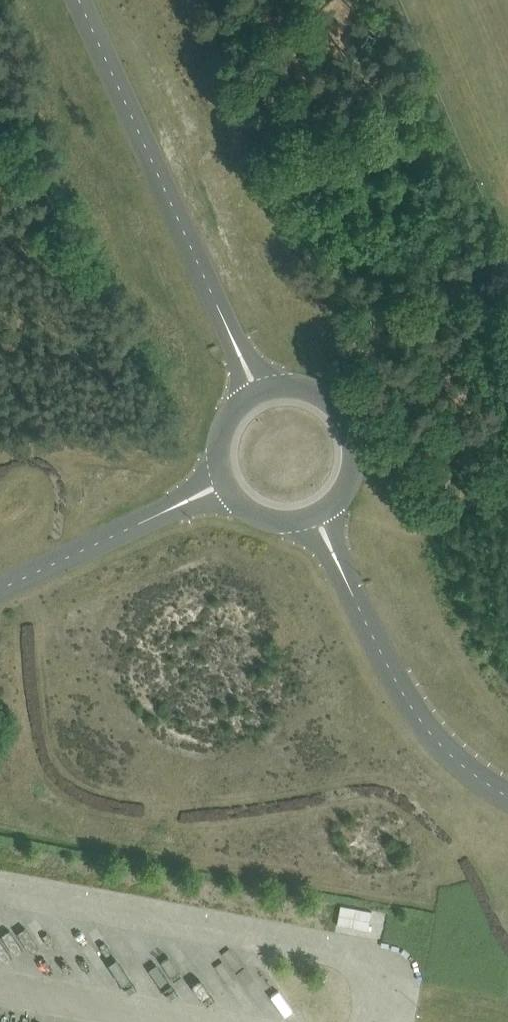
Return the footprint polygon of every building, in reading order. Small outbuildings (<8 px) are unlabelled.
[(337,925),(368,930),(372,911),(341,905),(337,925)]
